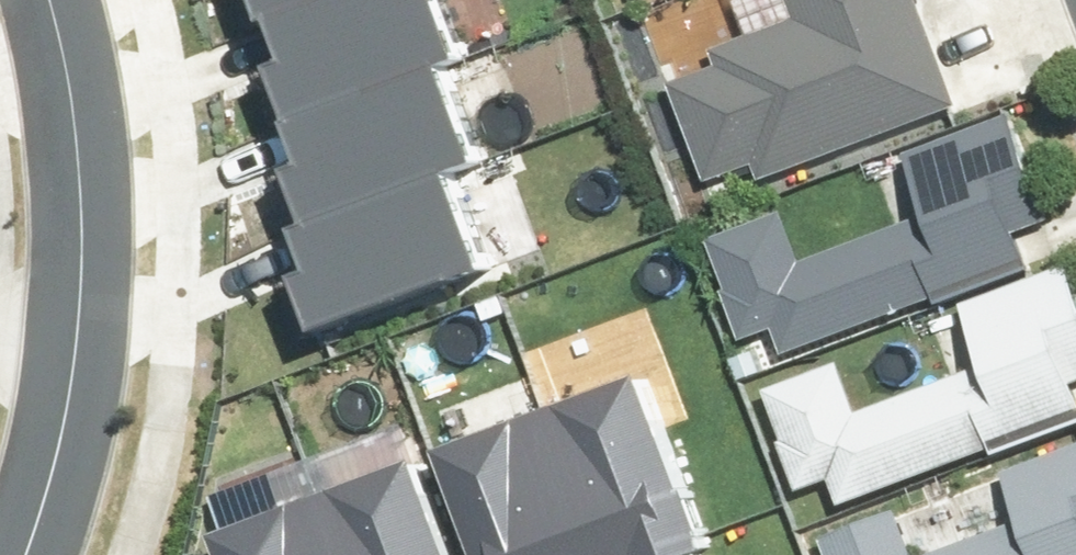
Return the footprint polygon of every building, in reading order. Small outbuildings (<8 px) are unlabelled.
[(278,12),(290,8),(310,0),(273,0),(278,12)] [(289,59),(305,107),(458,49),(479,43),(466,10),(462,0),(310,0),(290,8),(307,52),(289,59)] [(660,81),(712,216),(960,121),(913,0),(783,0),(795,29),(660,81)] [(323,156),(305,163),(324,212),(462,160),(495,147),(458,49),(305,107),(323,156)] [(698,252),(740,361),(1042,245),(1000,135),(889,178),(906,221),(803,260),(786,217),(698,252)] [(327,262),(309,269),(328,319),(498,253),(462,160),(324,212),(311,219),(327,262)] [(807,495),(1075,391),(1075,295),(1066,269),(956,312),(972,355),(869,394),(853,351),(764,385),(807,495)] [(652,375),(555,411),(608,554),(634,554),(650,550),(651,554),(678,554),(713,542),(652,375)] [(462,446),(502,554),(608,554),(555,411),(462,446)] [(828,554),(1075,554),(1075,445),(1015,469),(1031,512),(928,552),(912,509),(823,543),(828,554)] [(425,462),(328,498),(349,554),(460,554),(425,462)] [(235,532),(243,554),(349,554),(328,498),(235,532)]
